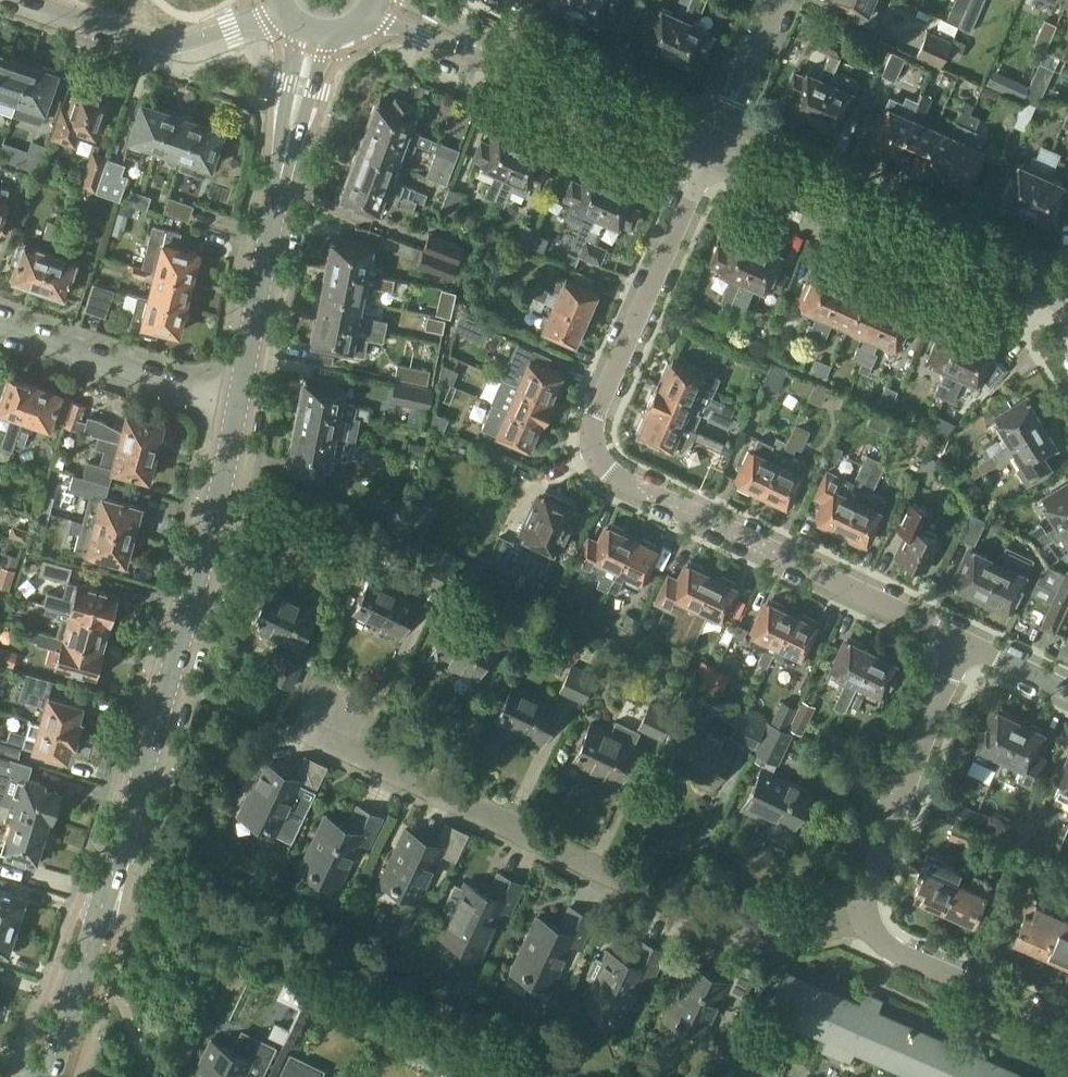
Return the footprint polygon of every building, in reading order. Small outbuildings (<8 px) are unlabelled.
[(549,1),(552,2),(553,5),(560,8),(563,7),(574,12),(579,0),(549,0),(549,1)] [(605,8),(613,11),(618,0),(579,0),(574,12),(585,16),(586,19),(593,23),(596,21),(599,23),(605,8)] [(691,0),(678,0),(678,1),(681,2),(675,16),(657,8),(655,11),(648,8),(642,24),(648,27),(642,42),(667,53),(691,0)] [(667,53),(693,64),(699,49),(706,52),(713,36),(706,33),(707,30),(689,22),(694,8),(697,9),(701,0),(691,0),(667,53)] [(853,9),(849,16),(871,26),(879,8),(871,5),(873,0),(832,0),(853,9)] [(958,27),(970,0),(955,0),(947,20),(946,22),(957,26),(958,27)] [(958,27),(971,32),(984,0),(970,0),(958,27)] [(942,18),(938,27),(954,34),(957,26),(946,22),(947,20),(942,18)] [(1046,50),(1057,24),(1044,18),(1032,44),(1046,50)] [(789,106),(813,117),(834,69),(846,41),(826,33),(819,49),(829,54),(819,78),(804,72),(802,75),(795,72),(788,88),(795,91),(789,106)] [(916,56),(941,67),(946,54),(921,44),(916,56)] [(891,51),(882,73),(881,74),(895,80),(905,57),(891,51)] [(17,101),(30,63),(3,54),(0,62),(0,95),(1,95),(0,98),(0,107),(14,112),(17,101)] [(30,63),(17,101),(24,103),(20,116),(30,119),(33,111),(41,114),(43,109),(45,110),(57,72),(30,63)] [(1023,102),(1037,102),(1039,103),(1054,68),(1040,63),(1029,88),(1023,102)] [(834,69),(813,117),(840,128),(860,81),(834,69)] [(1015,81),(1008,96),(1023,102),(1029,88),(1015,81)] [(875,89),(866,85),(858,102),(867,107),(875,89)] [(997,102),(1001,92),(985,86),(981,95),(997,102)] [(872,142),(897,153),(922,92),(910,87),(899,113),(887,108),(872,142)] [(107,98),(78,88),(69,112),(62,110),(53,135),(73,142),(77,130),(94,136),(107,98)] [(922,92),(897,153),(904,156),(902,160),(918,168),(935,129),(921,123),(932,97),(922,92)] [(370,125),(417,144),(436,151),(431,164),(451,172),(460,149),(409,129),(414,114),(410,112),(412,105),(395,99),(393,106),(379,101),(370,125)] [(952,136),(935,129),(918,168),(934,175),(936,171),(944,174),(971,113),(975,104),(965,99),(955,122),(957,122),(952,136)] [(157,148),(170,111),(142,101),(129,139),(130,139),(125,153),(142,158),(147,145),(157,148)] [(1037,102),(1023,102),(1021,102),(1012,125),(1025,130),(1037,102)] [(170,111),(157,148),(183,157),(196,120),(170,111)] [(971,113),(944,174),(969,185),(984,151),(973,146),(978,131),(974,129),(979,117),(971,113)] [(224,130),(196,120),(183,157),(180,168),(205,177),(209,166),(211,167),(212,164),(218,162),(220,157),(216,152),(224,130)] [(370,125),(360,151),(395,164),(397,161),(400,163),(404,152),(413,154),(417,144),(370,125)] [(489,144),(482,140),(475,156),(483,160),(481,164),(497,171),(491,184),(489,183),(484,196),(494,200),(520,140),(510,135),(508,132),(501,129),(498,130),(495,129),(489,144)] [(531,145),(520,140),(494,200),(503,204),(510,188),(527,196),(531,185),(533,186),(534,182),(539,185),(546,169),(539,165),(545,151),(543,150),(541,147),(534,143),(531,145)] [(47,146),(33,141),(24,166),(38,171),(47,146)] [(1024,210),(1051,149),(1041,144),(1036,156),(1033,155),(1027,169),(1017,165),(1001,199),(1024,210)] [(1051,149),(1024,210),(1050,221),(1066,186),(1050,179),(1056,166),(1055,165),(1061,153),(1051,149)] [(390,179),(395,164),(360,151),(351,174),(413,198),(416,189),(390,179)] [(125,163),(107,157),(96,191),(120,199),(128,175),(122,173),(125,163)] [(447,184),(451,172),(431,164),(426,176),(447,184)] [(87,169),(82,186),(95,190),(101,174),(87,169)] [(572,247),(580,250),(582,251),(613,181),(588,170),(581,184),(570,179),(563,195),(573,199),(566,215),(582,222),(572,247)] [(431,206),(413,198),(351,174),(341,202),(376,215),(382,200),(413,211),(414,209),(428,214),(431,206)] [(608,248),(595,242),(605,219),(623,226),(625,222),(632,225),(639,209),(632,206),(638,192),(613,181),(582,251),(580,250),(578,255),(580,256),(600,265),(608,248)] [(3,215),(7,203),(5,202),(9,189),(0,186),(0,223),(3,215)] [(454,215),(463,193),(449,187),(440,210),(454,215)] [(127,202),(138,205),(142,193),(131,189),(127,202)] [(151,196),(142,193),(138,205),(147,209),(151,196)] [(193,205),(172,198),(169,197),(164,210),(188,219),(193,205)] [(119,212),(130,214),(132,205),(121,203),(119,212)] [(54,239),(60,224),(59,223),(63,213),(52,210),(43,235),(54,239)] [(0,223),(0,228),(7,231),(14,212),(11,211),(9,217),(3,215),(0,223)] [(164,215),(162,222),(172,224),(174,218),(164,215)] [(536,229),(524,223),(515,244),(527,249),(536,229)] [(66,243),(71,228),(60,224),(54,239),(66,243)] [(144,266),(156,269),(191,279),(192,276),(197,274),(199,267),(196,262),(198,252),(176,246),(180,233),(153,226),(144,266)] [(478,247),(504,256),(510,239),(485,230),(478,247)] [(458,262),(464,246),(429,233),(423,249),(458,262)] [(536,233),(531,245),(543,250),(548,238),(536,233)] [(731,305),(758,244),(747,239),(746,236),(739,233),(735,234),(733,233),(726,247),(719,244),(711,262),(719,265),(718,269),(733,275),(722,300),(730,304),(731,305)] [(331,256),(329,265),(365,272),(380,276),(396,279),(398,268),(384,265),(383,268),(365,264),(369,246),(333,239),(333,241),(334,242),(333,242),(330,244),(328,252),(331,256)] [(13,277),(39,286),(50,251),(25,243),(24,245),(19,244),(15,255),(20,257),(13,277)] [(788,276),(776,271),(783,255),(781,254),(779,250),(772,247),(769,248),(758,244),(731,305),(730,304),(727,311),(741,317),(752,291),(749,289),(752,284),(768,291),(770,286),(781,291),(788,276)] [(452,278),(458,262),(423,249),(417,265),(452,278)] [(50,251),(39,286),(66,295),(72,274),(78,276),(81,264),(76,263),(77,260),(50,251)] [(569,251),(564,263),(573,267),(575,268),(580,256),(578,255),(569,251)] [(148,268),(135,264),(131,275),(145,279),(148,268)] [(324,291),(324,292),(358,299),(371,301),(374,283),(380,284),(379,286),(394,289),(396,279),(380,276),(365,272),(329,265),(327,277),(323,280),(321,287),(324,291)] [(191,279),(156,269),(149,297),(185,306),(191,279)] [(806,283),(800,296),(803,297),(800,303),(825,314),(840,280),(829,275),(828,272),(821,269),(818,270),(815,269),(809,284),(806,283)] [(536,285),(532,295),(545,301),(554,305),(586,318),(590,308),(593,309),(599,297),(596,295),(597,293),(565,279),(564,283),(558,280),(553,292),(536,285)] [(819,327),(814,340),(823,344),(834,318),(849,325),(866,286),(865,286),(863,283),(856,279),(853,281),(850,279),(849,283),(840,280),(825,314),(819,327)] [(84,309),(105,316),(114,289),(93,282),(84,309)] [(866,286),(849,325),(874,336),(889,301),(880,297),(882,293),(879,292),(878,289),(871,286),(868,287),(866,286)] [(457,291),(444,288),(440,303),(453,306),(457,291)] [(321,307),(319,318),(386,331),(388,320),(356,313),(358,299),(324,292),(323,295),(319,296),(318,303),(321,307)] [(188,310),(185,306),(149,297),(138,294),(133,313),(144,315),(140,333),(157,337),(159,328),(178,332),(181,319),(186,318),(188,310)] [(541,310),(545,301),(532,295),(528,304),(541,310)] [(889,301),(874,336),(899,347),(901,340),(904,342),(910,329),(907,327),(914,312),(911,311),(910,308),(903,304),(900,306),(889,301)] [(586,318),(554,305),(544,329),(575,342),(576,340),(579,341),(585,329),(582,327),(586,318)] [(489,326),(461,313),(454,327),(483,340),(489,326)] [(429,329),(443,331),(445,319),(431,316),(429,329)] [(383,341),(386,331),(319,318),(317,330),(313,332),(311,338),(314,342),(314,344),(364,354),(367,337),(383,341)] [(809,324),(804,336),(814,340),(819,327),(813,324),(810,323),(809,324)] [(936,340),(930,353),(933,354),(931,360),(949,368),(943,382),(940,380),(934,393),(944,397),(971,337),(960,332),(959,329),(951,326),(948,327),(946,326),(939,341),(936,340)] [(971,337),(944,397),(954,401),(965,376),(980,383),(982,378),(989,385),(1005,368),(992,356),(995,348),(993,347),(991,343),(984,340),(981,341),(971,337)] [(520,384),(551,397),(554,389),(557,390),(563,378),(560,377),(561,374),(545,367),(550,356),(519,343),(508,368),(504,377),(511,380),(510,380),(519,384),(520,384)] [(858,345),(853,357),(862,362),(868,348),(861,346),(858,345)] [(862,362),(859,370),(869,374),(878,353),(868,349),(862,362)] [(661,384),(661,385),(714,408),(732,416),(736,406),(710,395),(716,380),(701,373),(703,370),(690,364),(689,368),(672,360),(671,362),(668,361),(662,374),(665,375),(661,384)] [(788,368),(772,361),(763,385),(779,392),(788,368)] [(395,376),(428,383),(431,369),(398,363),(395,376)] [(442,363),(440,378),(453,384),(459,371),(442,363)] [(304,395),(302,406),(360,417),(369,419),(371,408),(340,401),(346,372),(316,366),(313,380),(308,379),(307,382),(302,384),(301,390),(304,395)] [(20,428),(24,416),(35,382),(8,373),(0,398),(0,408),(13,412),(1,446),(12,451),(16,441),(20,428)] [(511,380),(504,377),(498,374),(497,376),(501,378),(491,402),(492,403),(508,410),(539,424),(539,423),(543,425),(554,400),(550,398),(551,397),(520,384),(519,384),(510,380),(511,380)] [(821,404),(829,386),(816,380),(808,398),(821,404)] [(433,388),(394,381),(391,401),(429,409),(433,388)] [(60,391),(35,382),(24,416),(48,424),(60,391)] [(658,383),(647,408),(650,409),(695,428),(701,414),(709,418),(714,408),(661,385),(661,384),(658,383)] [(898,390),(885,385),(876,405),(889,410),(898,390)] [(982,449),(987,457),(1012,442),(1043,422),(1028,399),(997,419),(1007,434),(998,440),(997,439),(985,446),(986,447),(982,449)] [(87,405),(73,401),(66,420),(65,420),(63,426),(99,436),(99,434),(121,440),(156,449),(158,439),(163,436),(165,430),(162,426),(163,421),(128,412),(123,430),(101,419),(88,415),(87,421),(82,419),(87,405)] [(508,410),(492,403),(481,428),(500,436),(499,438),(511,443),(512,440),(529,447),(530,445),(533,446),(538,434),(535,432),(539,424),(508,410)] [(355,443),(360,417),(302,406),(300,417),(296,419),(294,426),(298,430),(297,432),(331,438),(355,443)] [(643,417),(638,430),(641,431),(640,433),(656,441),(655,444),(668,449),(669,446),(671,447),(672,446),(682,451),(693,438),(718,449),(721,440),(695,428),(650,409),(646,418),(643,417)] [(433,410),(431,423),(445,429),(449,418),(433,410)] [(937,414),(931,428),(941,433),(948,419),(937,414)] [(1012,442),(987,457),(977,463),(978,464),(983,471),(983,472),(1001,461),(1001,462),(1018,451),(1026,464),(1020,468),(1029,483),(1053,469),(1044,455),(1058,446),(1043,422),(1012,442)] [(762,492),(788,505),(802,473),(801,473),(807,460),(792,454),(796,445),(801,447),(808,429),(794,423),(787,441),(762,492)] [(20,428),(16,441),(25,445),(29,432),(20,428)] [(363,444),(355,443),(331,438),(297,432),(295,444),(290,447),(288,454),(292,457),(292,460),(307,463),(305,474),(324,478),(326,467),(330,468),(333,451),(361,456),(363,444)] [(152,466),(156,449),(121,440),(99,434),(99,436),(96,447),(104,450),(100,462),(88,459),(83,476),(84,476),(108,483),(110,483),(114,470),(148,479),(149,477),(154,475),(155,469),(152,466)] [(739,482),(762,492),(787,441),(777,436),(769,452),(756,446),(739,482)] [(946,444),(935,439),(928,453),(940,458),(946,444)] [(424,456),(427,444),(410,441),(408,449),(405,448),(404,452),(424,456)] [(829,457),(837,461),(843,449),(835,445),(829,457)] [(833,526),(842,531),(876,458),(868,454),(854,483),(829,471),(817,497),(826,501),(818,519),(820,520),(819,523),(831,529),(833,526)] [(926,454),(916,477),(929,483),(939,460),(926,454)] [(886,463),(876,458),(842,531),(852,535),(850,538),(863,544),(864,541),(866,542),(887,499),(872,492),(886,463)] [(978,464),(969,470),(974,477),(983,471),(978,464)] [(92,496),(85,522),(132,534),(136,520),(141,518),(142,513),(139,509),(140,506),(106,497),(110,483),(108,483),(84,476),(83,476),(74,473),(69,489),(92,496)] [(1067,518),(1067,485),(1045,500),(1060,524),(1067,518)] [(535,498),(525,519),(530,521),(524,536),(532,539),(527,551),(546,559),(551,549),(558,552),(569,527),(564,525),(573,508),(570,507),(572,504),(547,492),(545,495),(543,494),(540,501),(535,498)] [(37,509),(50,513),(55,496),(42,493),(37,509)] [(412,522),(416,502),(392,498),(387,524),(411,529),(412,522)] [(894,527),(909,534),(898,556),(897,556),(896,557),(925,569),(925,568),(924,567),(938,536),(923,528),(932,511),(908,499),(894,527)] [(416,502),(412,522),(411,529),(427,532),(432,505),(416,502)] [(47,525),(50,513),(37,509),(34,521),(47,525)] [(969,512),(958,536),(975,544),(986,520),(969,512)] [(129,548),(132,534),(85,522),(72,518),(69,529),(82,533),(78,547),(88,550),(87,552),(125,562),(126,559),(131,556),(132,553),(129,548)] [(1047,532),(1034,540),(1039,548),(1055,538),(1056,540),(1066,534),(1067,537),(1067,518),(1060,524),(1047,532)] [(598,584),(607,588),(612,578),(617,568),(632,536),(622,532),(624,528),(612,522),(610,526),(609,525),(601,543),(590,538),(577,563),(603,576),(598,584)] [(1032,537),(1034,540),(1047,532),(1041,523),(1028,531),(1032,537)] [(9,535),(26,541),(29,530),(13,524),(9,535)] [(513,542),(499,536),(489,558),(502,564),(513,542)] [(640,540),(632,536),(617,568),(612,578),(607,588),(617,593),(622,582),(638,589),(658,549),(654,547),(655,543),(641,536),(640,540)] [(982,597),(999,560),(972,548),(956,584),(982,597)] [(16,569),(20,556),(5,552),(1,564),(16,569)] [(444,590),(456,563),(432,552),(420,579),(444,590)] [(44,560),(40,574),(67,581),(68,581),(72,568),(44,560)] [(1028,574),(999,560),(982,597),(1011,610),(1028,574)] [(682,641),(685,636),(683,636),(713,575),(689,563),(680,581),(669,576),(657,602),(683,614),(681,620),(677,618),(669,635),(682,641)] [(1043,569),(1037,580),(1057,590),(1065,574),(1049,566),(1048,565),(1043,569)] [(1067,573),(1042,625),(1054,631),(1066,605),(1067,606),(1067,574),(1067,573)] [(737,587),(713,575),(683,636),(685,636),(693,641),(707,611),(722,618),(737,587)] [(416,602),(370,580),(355,612),(382,625),(380,629),(399,638),(416,602)] [(1057,590),(1037,580),(1031,592),(1051,602),(1057,590)] [(48,591),(44,604),(47,605),(109,621),(113,609),(118,607),(119,601),(116,597),(117,594),(91,587),(68,581),(67,581),(64,595),(48,591)] [(6,600),(9,590),(0,587),(0,598),(6,600)] [(253,625),(297,647),(315,610),(271,588),(253,625)] [(533,603),(509,592),(496,620),(521,630),(533,603)] [(770,602),(768,601),(749,642),(764,649),(758,661),(768,665),(773,654),(792,613),(783,608),(784,605),(772,599),(770,602)] [(47,605),(45,613),(62,618),(57,635),(63,637),(102,648),(102,645),(107,643),(109,638),(106,633),(109,621),(47,605)] [(582,607),(574,622),(588,629),(595,613),(582,607)] [(802,617),(792,613),(773,654),(797,666),(817,624),(815,623),(816,620),(804,614),(802,617)] [(641,620),(628,614),(614,642),(628,648),(641,620)] [(448,618),(431,656),(465,672),(463,675),(457,678),(455,683),(457,689),(464,692),(470,690),(473,684),(470,678),(472,675),(477,677),(494,640),(448,618)] [(30,628),(27,638),(37,641),(37,643),(60,650),(56,665),(94,675),(102,648),(63,637),(57,635),(57,636),(30,628)] [(820,634),(814,647),(823,651),(829,638),(820,634)] [(836,704),(847,709),(875,651),(860,645),(862,641),(851,636),(834,672),(849,679),(845,688),(844,687),(836,704)] [(13,667),(18,652),(0,645),(0,662),(13,667)] [(652,661),(667,669),(672,658),(657,651),(652,661)] [(883,655),(875,651),(847,709),(854,713),(856,709),(857,709),(862,697),(876,703),(880,694),(883,695),(899,663),(896,662),(898,658),(884,652),(883,655)] [(301,665),(278,654),(268,675),(291,686),(301,665)] [(571,663),(559,691),(583,702),(596,674),(571,663)] [(692,683),(706,689),(716,669),(701,663),(692,683)] [(729,675),(716,669),(706,689),(720,695),(729,675)] [(39,721),(78,732),(82,719),(78,717),(81,706),(48,696),(53,680),(27,673),(19,698),(43,705),(39,721)] [(540,744),(558,708),(513,686),(497,718),(526,732),(524,737),(540,744)] [(786,727),(796,706),(782,699),(772,720),(786,727)] [(650,701),(637,728),(662,739),(675,713),(650,701)] [(999,768),(1002,761),(1021,721),(997,710),(980,745),(981,746),(976,758),(990,764),(999,768)] [(753,746),(763,725),(764,721),(745,713),(735,736),(753,746)] [(697,780),(713,788),(730,752),(720,747),(724,739),(708,732),(705,740),(688,732),(692,724),(676,717),(660,749),(673,755),(669,762),(699,776),(697,780)] [(611,732),(591,723),(573,761),(619,782),(637,745),(635,744),(641,731),(617,720),(611,732)] [(16,760),(21,744),(66,757),(70,745),(73,746),(78,732),(39,721),(34,738),(10,731),(8,741),(0,739),(0,755),(16,760)] [(1046,733),(1021,721),(1002,761),(999,768),(996,773),(1006,778),(1009,773),(1033,784),(1046,758),(1036,754),(1046,733)] [(810,790),(772,772),(777,762),(778,762),(789,736),(763,725),(753,746),(751,750),(755,752),(752,759),(763,764),(761,767),(763,768),(743,808),(758,815),(760,810),(792,826),(810,790)] [(45,817),(48,819),(51,820),(60,791),(45,786),(46,783),(27,777),(31,764),(16,760),(0,755),(0,802),(45,817)] [(277,833),(300,785),(315,792),(328,766),(304,755),(294,777),(259,760),(245,789),(250,792),(239,815),(277,833)] [(1056,796),(1067,801),(1067,765),(1066,769),(1063,770),(1060,777),(1061,780),(1059,783),(1062,785),(1056,796)] [(48,819),(45,817),(0,802),(0,816),(6,818),(5,820),(13,822),(8,840),(9,840),(4,857),(33,866),(48,819)] [(947,815),(974,825),(981,827),(986,814),(952,802),(947,815)] [(357,806),(348,824),(326,814),(300,870),(337,887),(358,842),(369,847),(382,818),(357,806)] [(1024,821),(1010,814),(999,838),(1014,844),(1024,821)] [(380,882),(402,892),(398,901),(413,908),(417,899),(418,900),(440,853),(456,861),(469,833),(446,822),(436,843),(406,829),(380,882)] [(954,825),(950,838),(975,847),(980,834),(954,825)] [(980,834),(975,847),(983,850),(987,837),(980,834)] [(929,900),(946,907),(957,881),(961,871),(945,864),(946,860),(930,853),(918,878),(922,880),(915,894),(919,895),(917,902),(926,905),(929,900)] [(1023,855),(1018,865),(1029,870),(1034,860),(1023,855)] [(467,884),(465,887),(455,883),(444,908),(453,912),(441,938),(478,956),(501,908),(510,913),(524,884),(499,872),(488,895),(467,884)] [(969,886),(957,881),(946,907),(961,914),(959,921),(968,924),(972,919),(975,920),(984,900),(986,901),(994,885),(983,881),(984,880),(981,879),(982,877),(974,874),(969,886)] [(16,925),(25,898),(0,890),(0,920),(16,925)] [(1045,951),(1061,915),(1027,901),(1020,916),(1023,918),(1015,937),(1045,951)] [(559,927),(538,917),(512,970),(549,989),(572,942),(581,946),(594,919),(569,907),(559,927)] [(1061,915),(1045,951),(1067,961),(1067,918),(1061,915)] [(16,925),(0,920),(0,953),(6,955),(16,925)] [(630,961),(608,951),(604,959),(596,955),(586,976),(594,980),(583,1004),(620,1020),(640,976),(652,982),(666,952),(640,940),(630,961)] [(731,957),(721,977),(692,963),(666,1018),(702,1036),(725,989),(741,997),(754,969),(731,957)] [(920,1076),(1025,1076),(784,971),(767,1010),(827,1036),(821,1050),(846,1061),(849,1063),(856,1049),(920,1076)] [(268,1035),(285,1043),(291,1029),(275,1022),(268,1035)] [(287,1043),(296,1047),(302,1033),(293,1029),(287,1043)] [(275,1047),(243,1031),(234,1049),(212,1038),(194,1074),(191,1073),(189,1076),(260,1076),(275,1047)] [(323,1070),(291,1054),(280,1076),(320,1076),(323,1070)] [(437,1076),(453,1076),(457,1068),(445,1061),(437,1076)]
